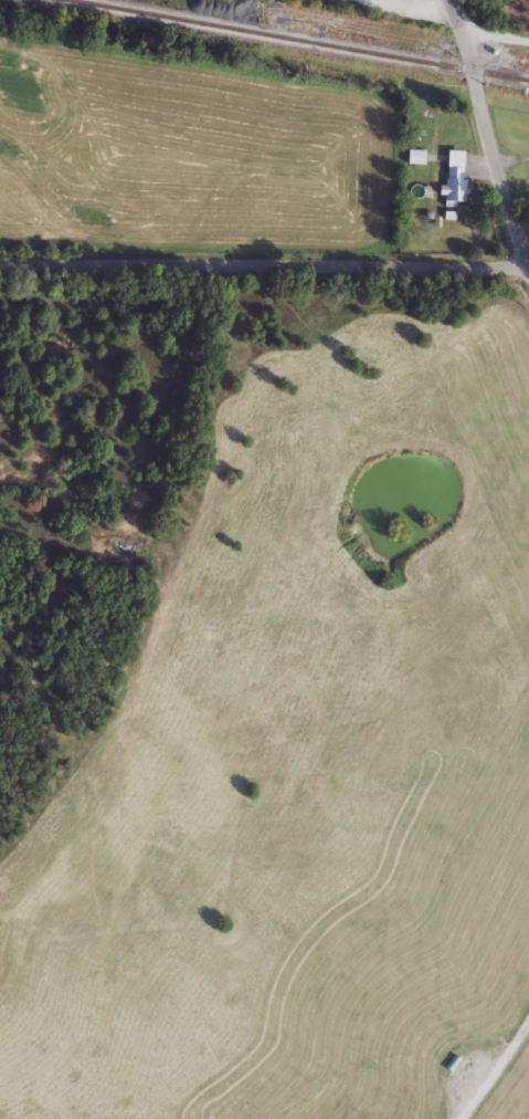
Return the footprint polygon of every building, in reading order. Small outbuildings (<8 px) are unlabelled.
[(463,151),(463,199),(446,199),(446,151),(463,151)]
